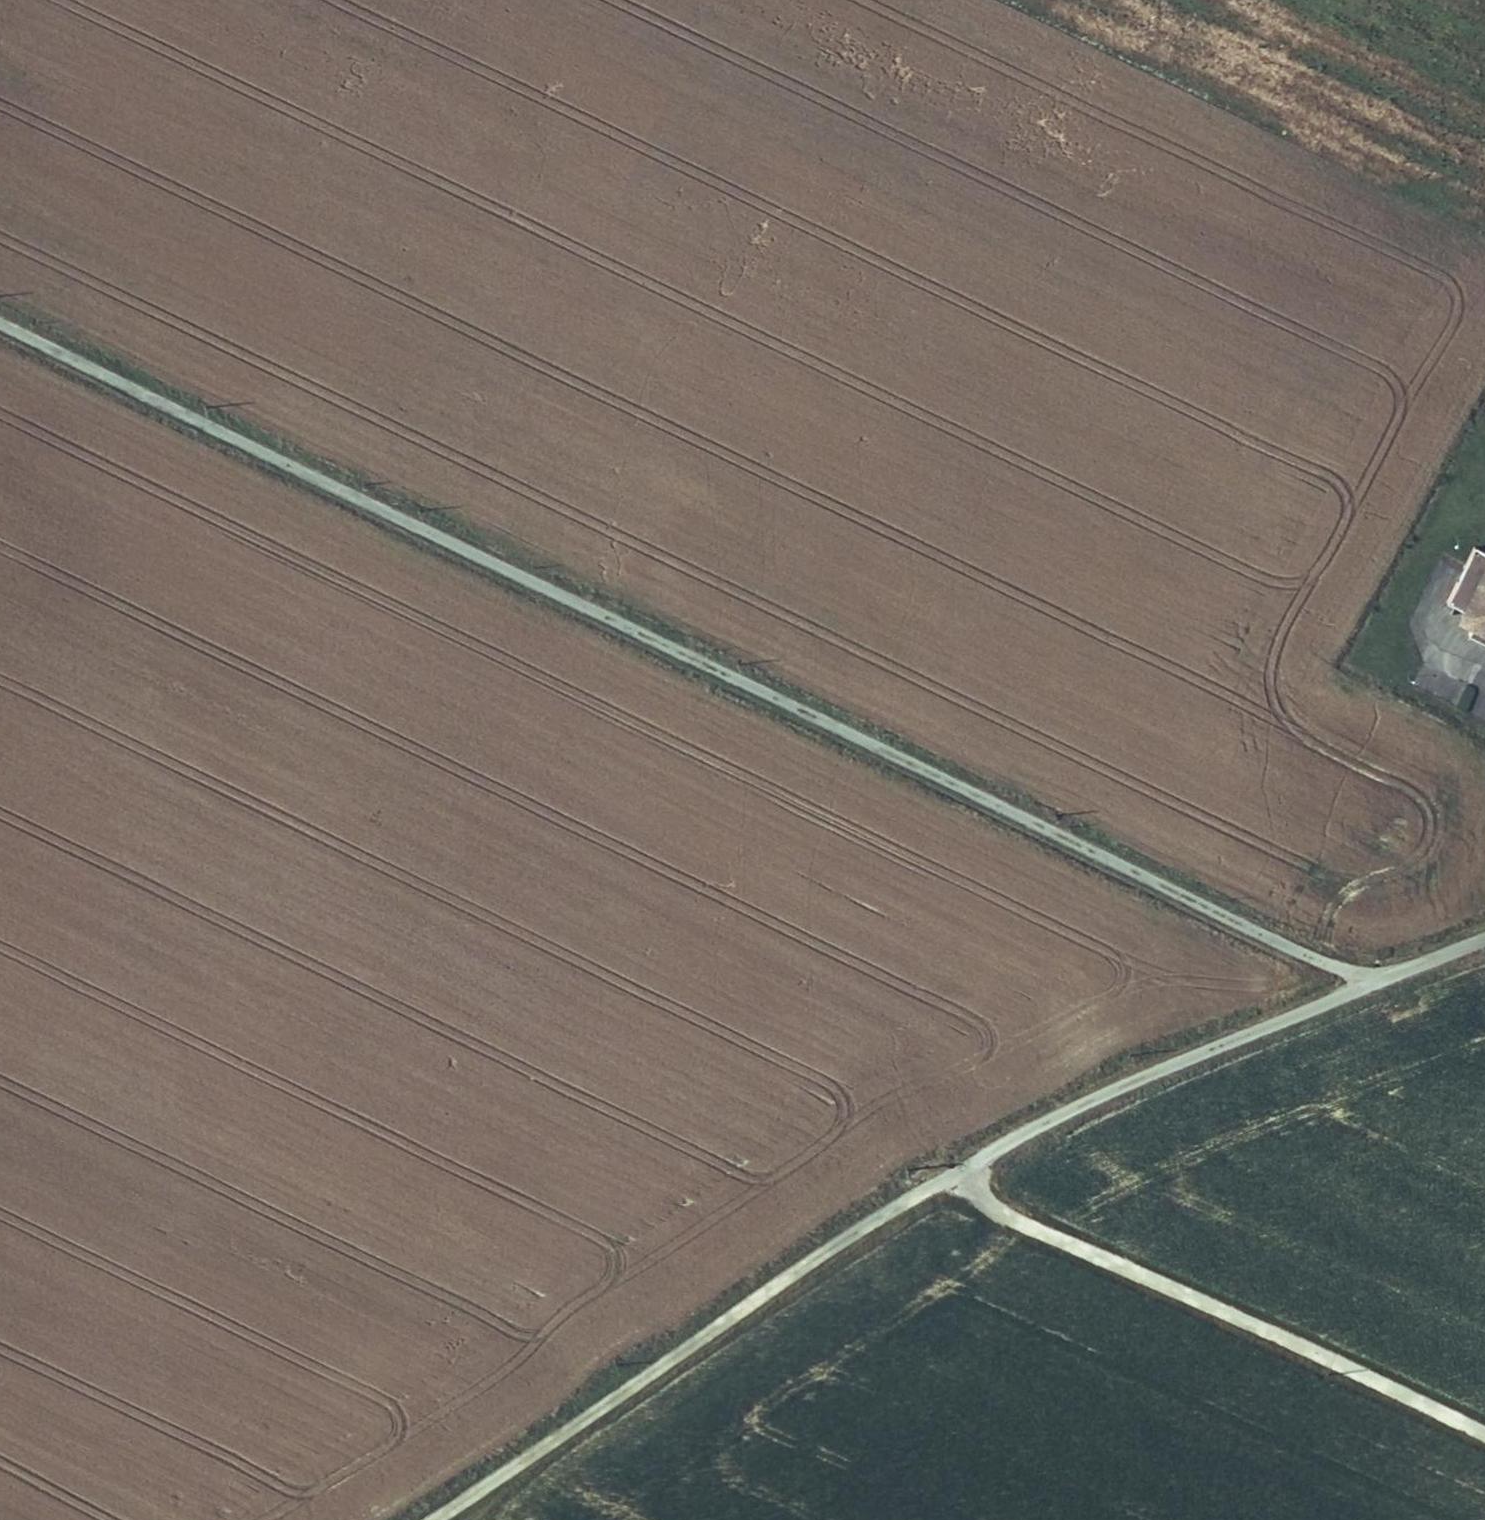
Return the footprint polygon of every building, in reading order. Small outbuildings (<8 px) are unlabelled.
[(1472,589),(1484,596),(1484,562),(1472,589)]
